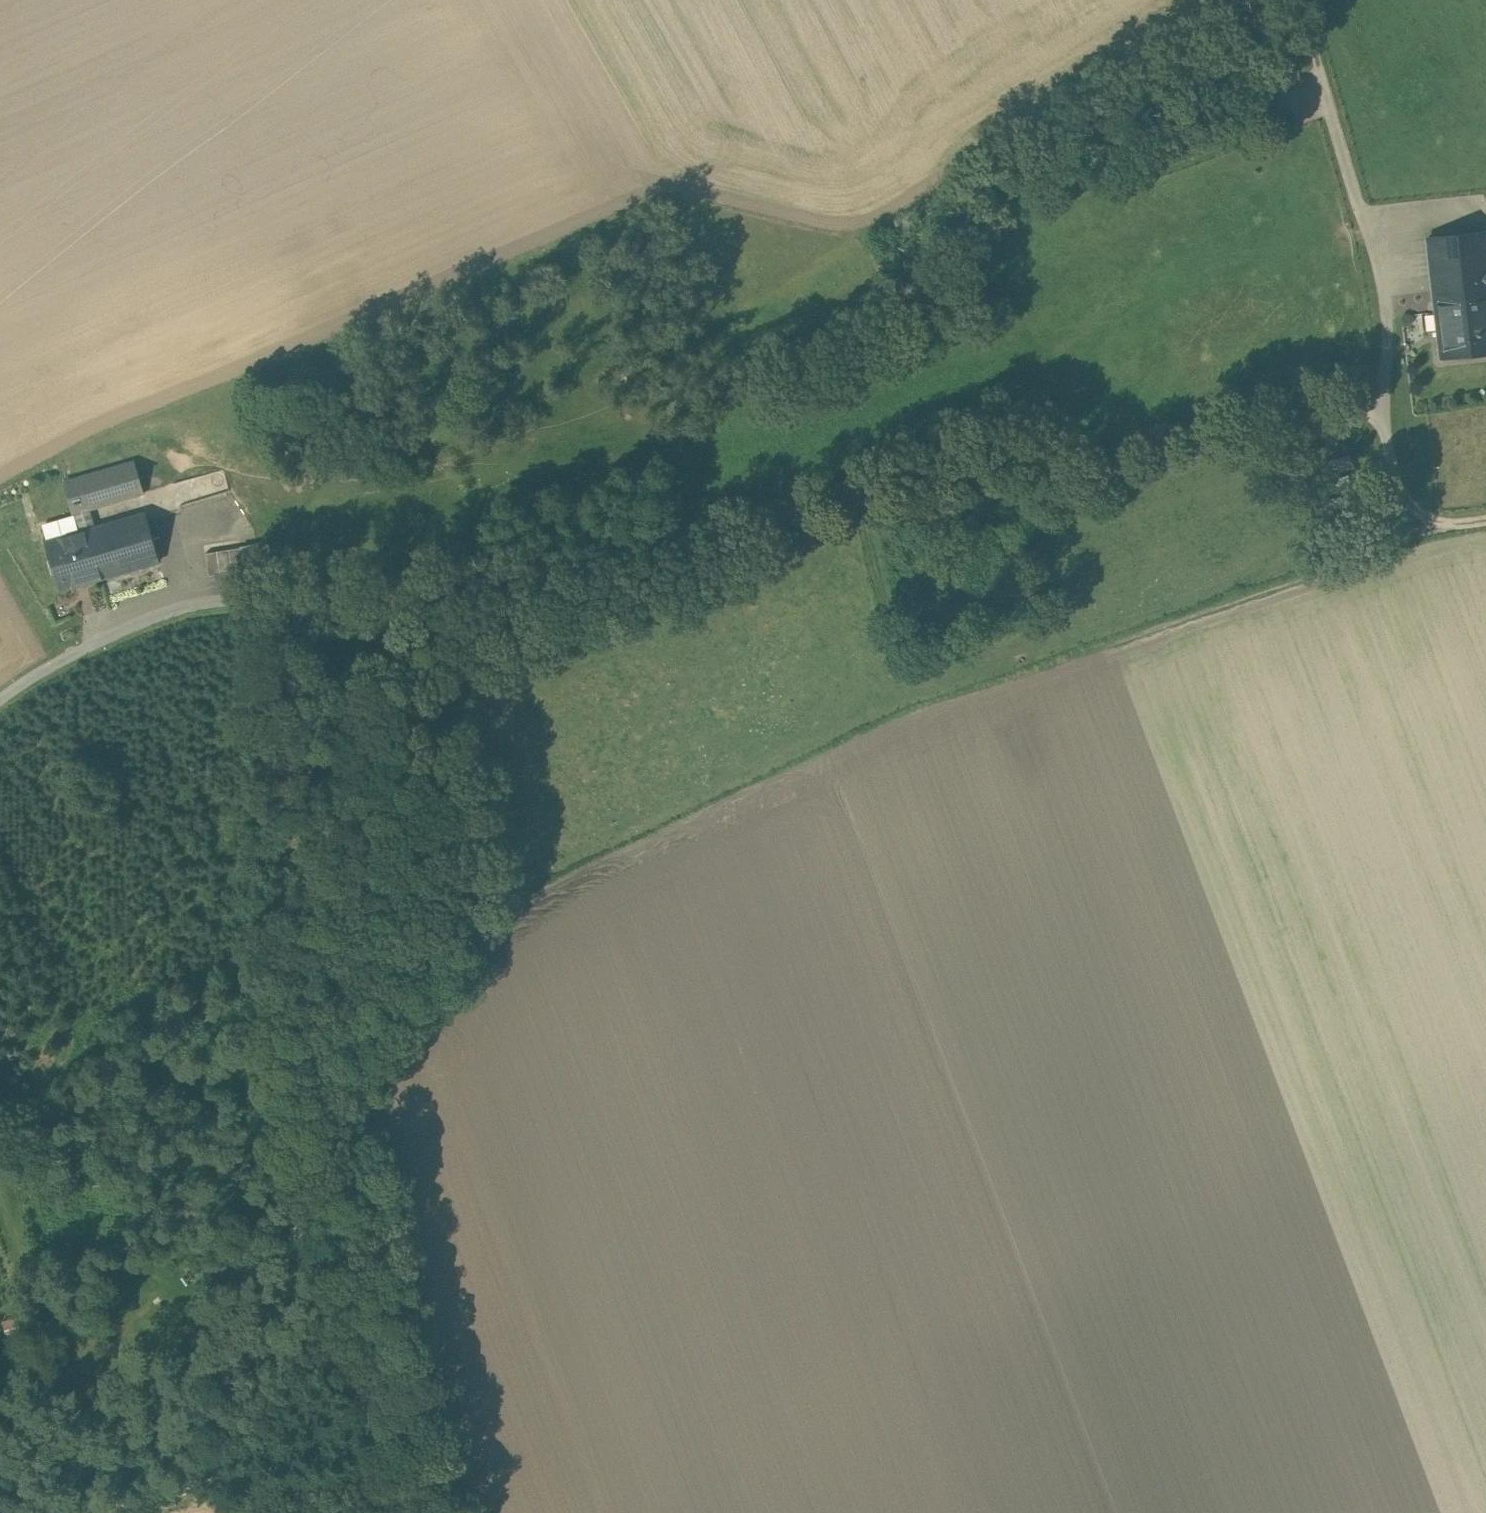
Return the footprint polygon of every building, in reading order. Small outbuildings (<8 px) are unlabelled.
[(1441,235),(1478,353),(1485,351),(1485,221),(1441,235)] [(135,462),(65,482),(74,513),(90,508),(144,492),(135,462)] [(75,517),(80,532),(87,530),(95,527),(90,508),(74,513),(75,517)] [(95,527),(87,530),(101,578),(159,561),(145,513),(95,527)] [(47,541),(80,532),(75,517),(43,527),(47,541)] [(80,532),(47,541),(61,590),(101,578),(87,530),(80,532)] [(256,545),(242,547),(247,580),(262,577),(260,567),(258,555),(256,545)] [(241,547),(205,553),(209,576),(244,570),(241,547)] [(270,554),(258,555),(260,567),(272,565),(270,554)]
